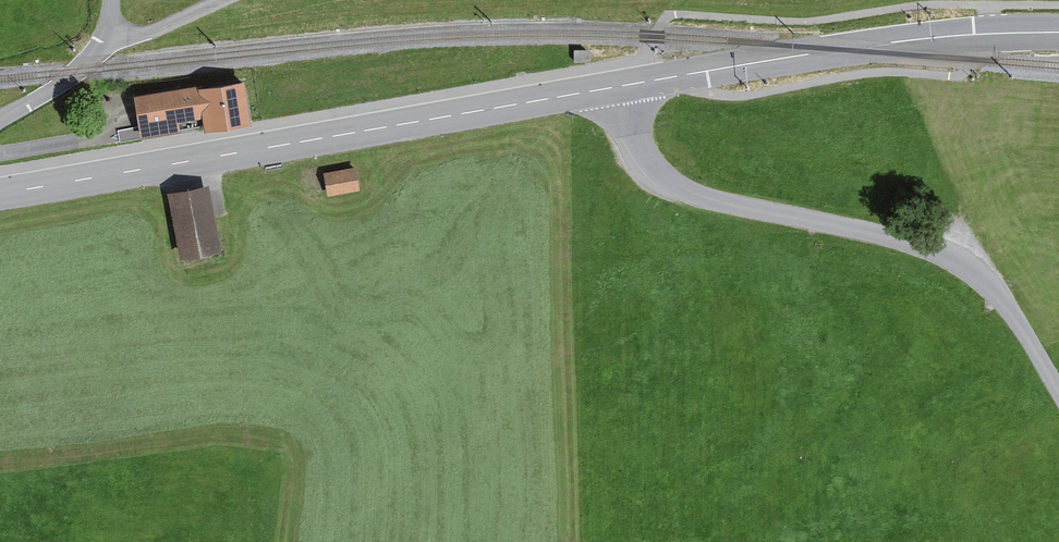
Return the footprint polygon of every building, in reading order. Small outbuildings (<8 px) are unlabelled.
[(234,84),(130,101),(136,139),(172,133),(171,125),(192,121),(194,134),(241,127),(234,84)] [(316,174),(321,200),(355,194),(350,168),(316,174)] [(163,198),(175,263),(215,255),(203,191),(163,198)]
